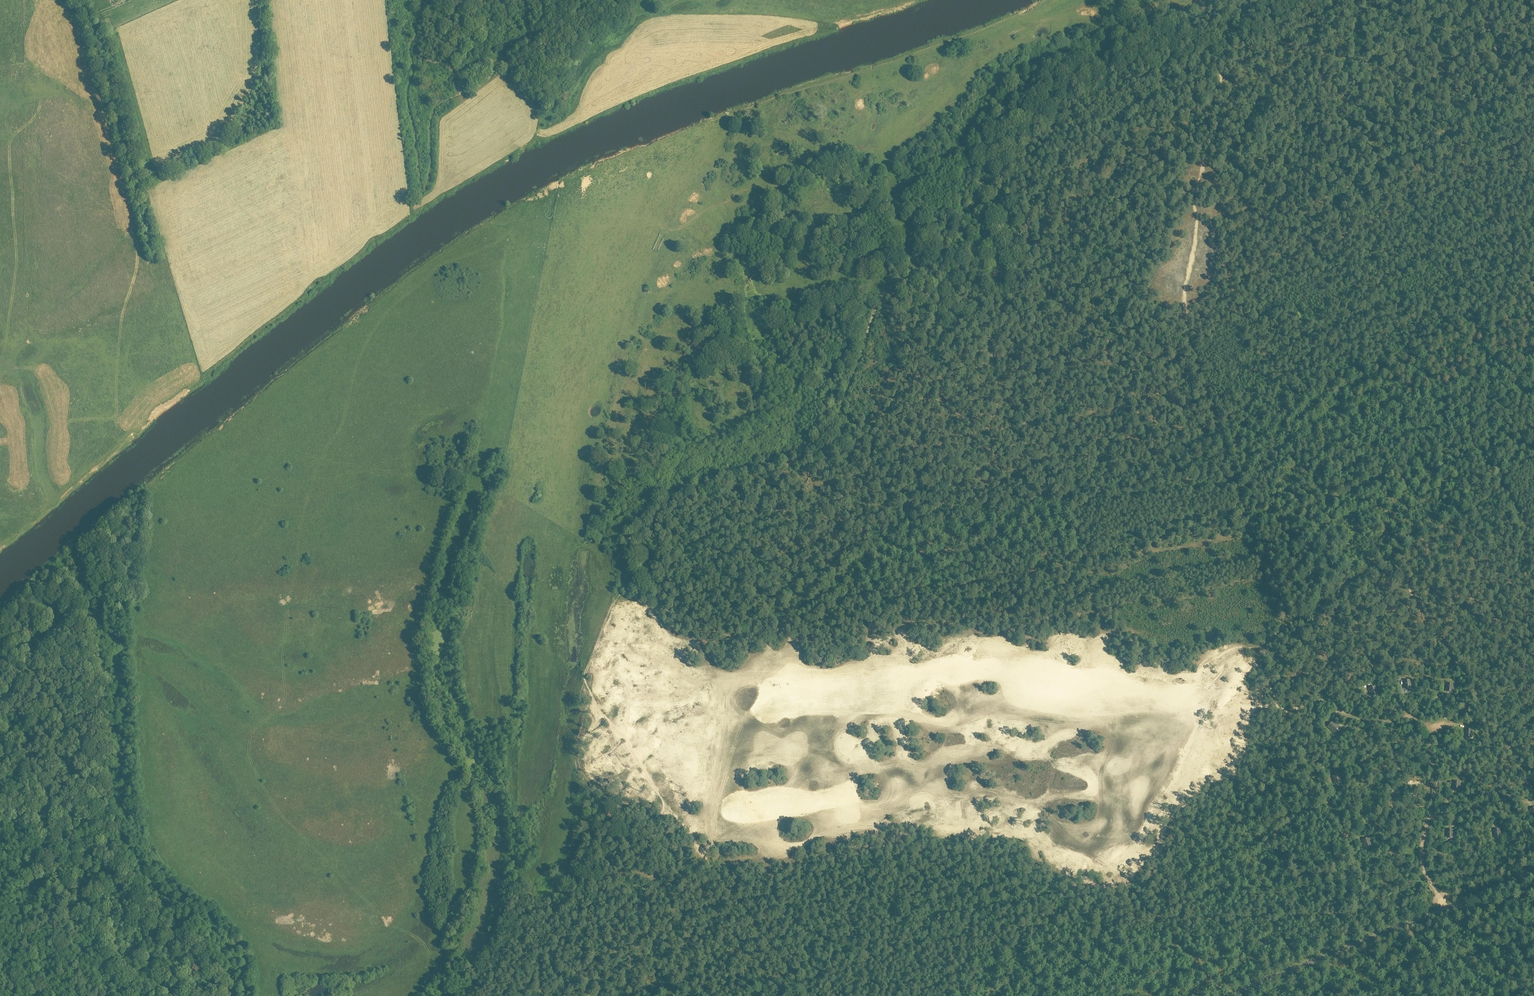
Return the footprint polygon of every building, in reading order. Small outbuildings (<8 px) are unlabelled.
[(1375,686),(1369,688),(1371,695),(1375,694),(1375,695),(1378,694),(1375,686)] [(1333,721),(1328,726),(1333,731),(1336,728),(1337,729),(1339,727),(1333,721)] [(1339,774),(1332,776),(1334,783),(1338,782),(1339,783),(1341,782),(1339,774)] [(1502,837),(1500,829),(1494,830),(1495,837),(1499,836),(1499,837),(1502,837)] [(1369,846),(1371,845),(1369,837),(1362,840),(1364,847),(1368,845),(1369,846)]
